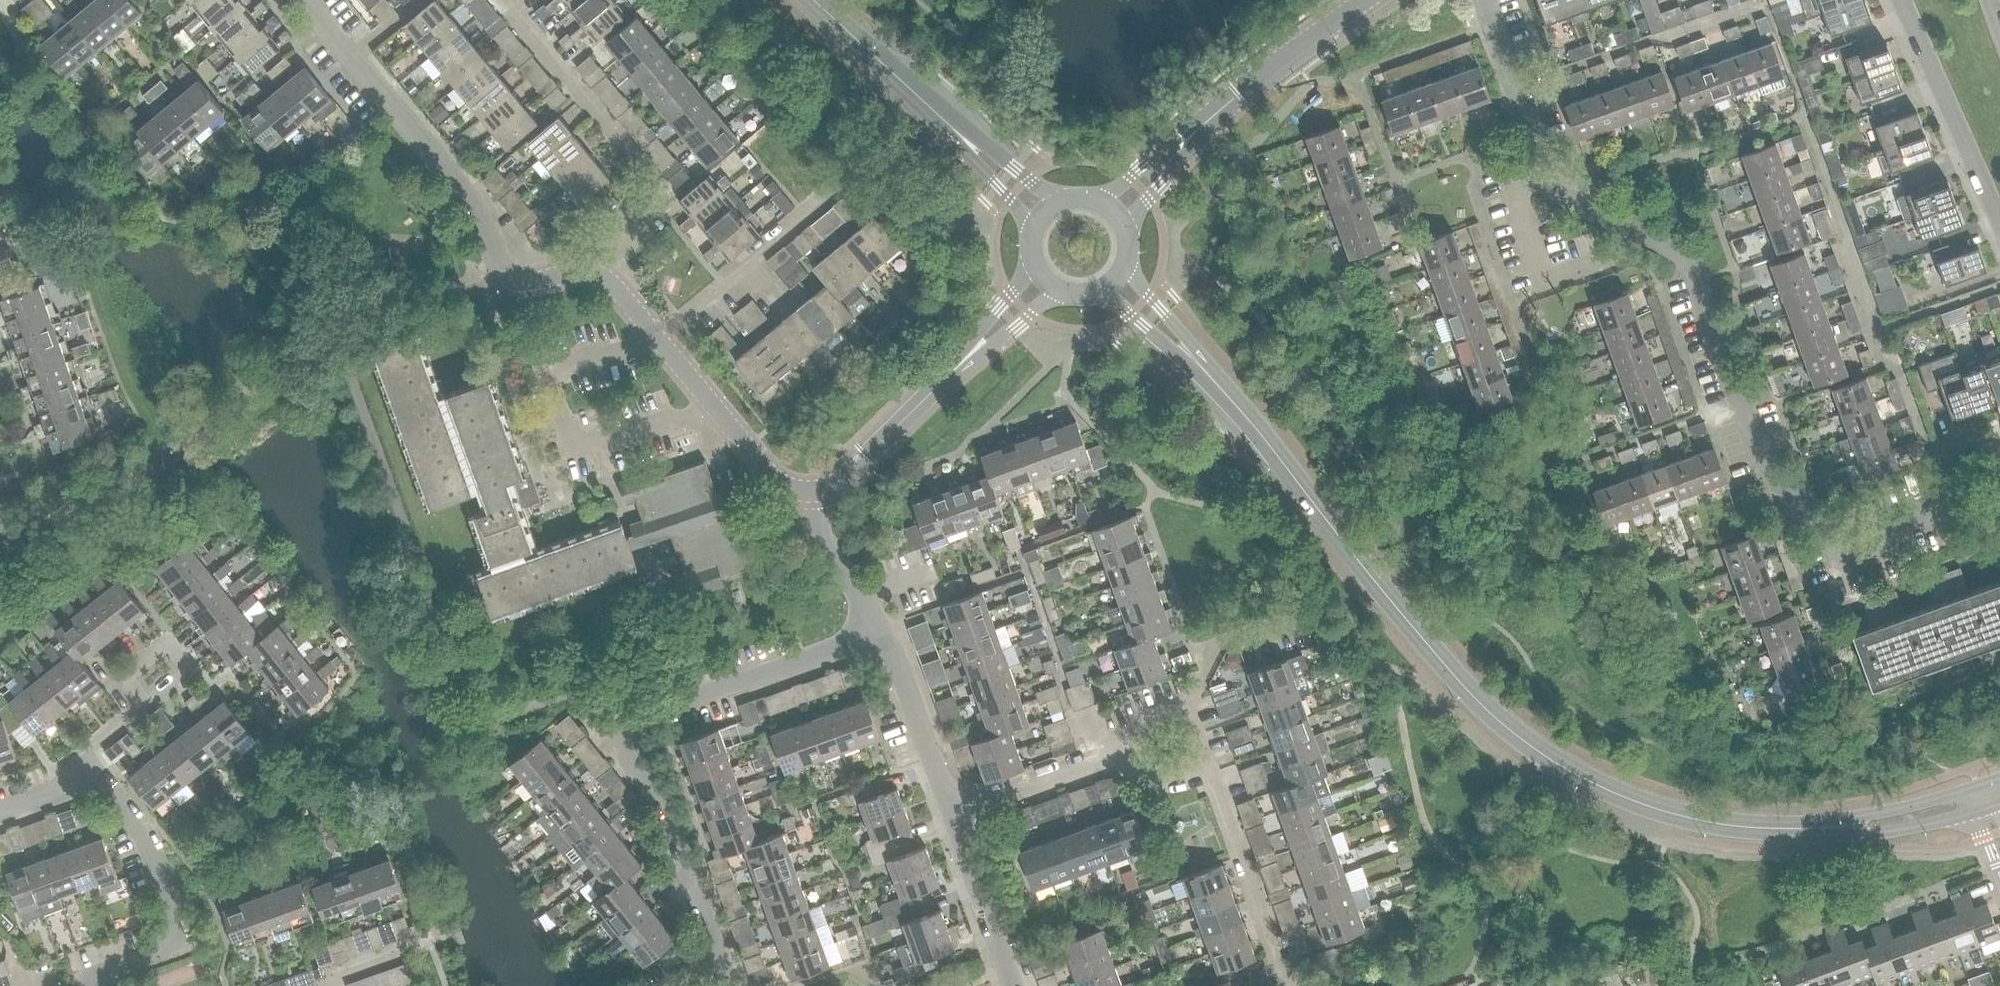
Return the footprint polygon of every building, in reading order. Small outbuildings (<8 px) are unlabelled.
[(43,0),(31,0),(28,2),(44,21),(53,13),(43,0)] [(84,7),(110,38),(125,26),(104,0),(93,0),(84,7)] [(125,26),(141,13),(131,0),(104,0),(125,26)] [(198,15),(216,0),(187,0),(186,0),(198,15)] [(211,29),(242,3),(246,0),(216,0),(198,15),(211,29)] [(373,0),(357,0),(366,12),(376,4),(373,0)] [(416,41),(447,15),(435,0),(434,0),(403,25),(416,41)] [(545,7),(543,4),(534,12),(541,21),(558,7),(556,5),(561,1),(569,11),(583,0),(553,0),(545,7)] [(613,0),(612,0),(582,26),(581,25),(569,36),(567,33),(558,41),(565,50),(582,36),(580,34),(585,30),(594,40),(625,15),(613,0)] [(581,25),(582,26),(612,0),(583,0),(569,11),(581,25)] [(1567,17),(1561,0),(1535,0),(1544,25),(1567,17)] [(1567,17),(1590,8),(1587,0),(1561,0),(1567,17)] [(1590,8),(1613,0),(1587,0),(1590,8)] [(1822,13),(1857,0),(1798,0),(1805,19),(1822,13)] [(1864,0),(1857,0),(1822,13),(1830,36),(1871,21),(1864,0)] [(250,13),(242,3),(211,29),(223,44),(254,18),(267,7),(261,1),(253,7),(255,9),(250,13)] [(44,21),(28,2),(19,10),(34,28),(44,21)] [(1684,22),(1696,18),(1692,6),(1680,10),(1684,22)] [(84,7),(69,20),(95,51),(110,38),(84,7)] [(695,10),(688,15),(693,21),(699,16),(695,10)] [(1673,26),(1684,22),(1680,10),(1669,14),(1673,26)] [(1778,28),(1790,24),(1786,12),(1774,17),(1778,28)] [(223,44),(235,58),(266,32),(279,22),(273,15),(265,22),(267,24),(262,28),(254,18),(223,44)] [(460,31),(447,15),(416,41),(429,56),(460,31)] [(500,32),(508,25),(500,16),(492,22),(500,32)] [(1644,16),(1637,19),(1641,32),(1649,29),(1644,16)] [(605,42),(618,58),(649,33),(636,17),(605,42)] [(1765,17),(1755,20),(1760,35),(1770,31),(1765,17)] [(69,20),(54,33),(79,64),(95,51),(69,20)] [(174,22),(166,29),(171,35),(179,28),(174,22)] [(500,32),(492,22),(484,29),(492,38),(500,32)] [(1778,28),(1783,40),(1794,35),(1790,24),(1778,28)] [(1740,36),(1737,27),(1736,26),(1722,31),(1725,41),(1740,36)] [(1628,42),(1639,38),(1635,27),(1624,31),(1628,42)] [(292,38),(291,37),(285,30),(277,36),(279,38),(274,42),(266,32),(235,58),(248,74),(292,38)] [(429,56),(442,72),(473,46),(460,31),(429,56)] [(1628,42),(1624,31),(1612,35),(1616,46),(1628,42)] [(64,77),(79,64),(54,33),(38,46),(64,77)] [(662,48),(649,33),(618,58),(631,73),(662,48)] [(1703,37),(1689,42),(1693,53),(1707,48),(1703,37)] [(1459,55),(1472,51),(1469,41),(1455,46),(1459,55)] [(1693,53),(1689,42),(1675,48),(1679,58),(1693,53)] [(1583,59),(1594,54),(1590,43),(1578,47),(1583,59)] [(1770,43),(1746,51),(1758,86),(1761,94),(1786,86),(1782,77),(1770,43)] [(1885,43),(1844,57),(1852,81),(1893,66),(1885,43)] [(1652,45),(1637,51),(1641,61),(1656,56),(1652,45)] [(485,61),(473,46),(442,72),(455,87),(485,61)] [(525,63),(533,56),(525,46),(517,53),(525,63)] [(1583,59),(1578,47),(1567,51),(1571,63),(1583,59)] [(631,73),(643,89),(674,63),(662,48),(631,73)] [(1444,50),(1430,55),(1433,65),(1447,60),(1444,50)] [(1746,51),(1722,60),(1734,94),(1758,86),(1746,51)] [(525,63),(517,53),(509,59),(517,69),(525,63)] [(1818,53),(1792,63),(1797,77),(1823,68),(1818,53)] [(1627,54),(1613,59),(1617,70),(1630,65),(1627,54)] [(282,73),(291,65),(285,57),(275,65),(282,73)] [(1420,58),(1406,63),(1410,73),(1424,68),(1420,58)] [(1722,60),(1699,68),(1711,102),(1734,94),(1722,60)] [(455,87),(467,102),(498,77),(485,61),(455,87)] [(182,62),(172,70),(179,78),(188,70),(182,62)] [(1604,62),(1589,68),(1592,78),(1608,73),(1604,62)] [(687,79),(674,63),(643,89),(656,104),(687,79)] [(282,73),(275,65),(266,73),(272,81),(282,73)] [(599,82),(607,75),(599,66),(591,72),(599,82)] [(1478,66),(1453,75),(1465,109),(1490,100),(1478,66)] [(1893,66),(1852,81),(1860,104),(1902,89),(1893,66)] [(304,67),(288,80),(314,111),(321,121),(337,108),(329,98),(304,67)] [(1397,67),(1382,72),(1386,81),(1400,76),(1397,67)] [(1686,111),(1711,102),(1699,68),(1674,77),(1686,111)] [(1566,76),(1569,87),(1583,82),(1579,71),(1566,76)] [(1661,71),(1637,80),(1649,114),(1673,105),(1661,71)] [(599,82),(591,72),(583,79),(591,88),(599,82)] [(735,77),(741,85),(748,79),(742,72),(735,77)] [(1453,75),(1429,83),(1441,117),(1465,109),(1453,75)] [(511,92),(498,77),(467,102),(480,118),(511,92)] [(551,93),(558,87),(550,77),(543,84),(551,93)] [(656,104),(669,120),(700,94),(687,79),(656,104)] [(167,88),(160,80),(151,88),(158,96),(167,88)] [(207,124),(223,111),(197,80),(182,93),(207,124)] [(314,111),(288,80),(273,93),(298,124),(314,111)] [(1626,122),(1649,114),(1637,80),(1614,88),(1626,122)] [(406,88),(412,95),(419,89),(413,82),(406,88)] [(1803,98),(1815,94),(1811,82),(1799,87),(1803,98)] [(251,98),(260,91),(254,83),(244,90),(251,98)] [(1429,83),(1405,91),(1418,126),(1441,117),(1429,83)] [(551,93),(543,84),(535,90),(543,100),(551,93)] [(158,96),(151,88),(142,96),(148,103),(158,96)] [(1614,88),(1590,97),(1602,131),(1626,122),(1614,88)] [(251,98),(244,90),(235,98),(242,106),(251,98)] [(1418,126),(1405,91),(1381,100),(1393,134),(1418,126)] [(480,118),(493,133),(524,107),(511,92),(480,118)] [(192,137),(207,124),(182,93),(166,106),(192,137)] [(283,136),(298,124),(273,93),(257,106),(283,136)] [(713,109),(700,94),(669,120),(682,135),(713,109)] [(1803,98),(1808,110),(1819,105),(1815,94),(1803,98)] [(624,113),(632,106),(624,97),(616,103),(624,113)] [(1577,140),(1602,131),(1590,97),(1565,106),(1577,140)] [(106,98),(96,106),(103,114),(113,106),(106,98)] [(780,109),(772,100),(762,109),(769,118),(780,109)] [(624,113),(616,103),(609,110),(617,119),(624,113)] [(136,113),(130,106),(130,105),(120,113),(127,121),(136,113)] [(192,137),(166,106),(151,119),(177,149),(192,137)] [(263,144),(268,149),(283,136),(257,106),(242,118),(263,144)] [(446,118),(438,107),(429,114),(437,125),(446,118)] [(537,123),(524,107),(493,133),(506,149),(537,123)] [(682,135),(694,150),(725,125),(713,109),(682,135)] [(1874,126),(1882,148),(1883,149),(1924,134),(1915,111),(1874,126)] [(127,121),(120,113),(111,121),(118,129),(127,121)] [(527,143),(540,158),(571,133),(558,117),(527,143)] [(161,162),(177,149),(151,119),(136,131),(161,162)] [(725,125),(694,150),(707,166),(738,140),(725,125)] [(1339,126),(1305,138),(1314,164),(1348,151),(1339,126)] [(1369,158),(1379,155),(1369,126),(1359,130),(1369,158)] [(650,143),(658,137),(650,127),(642,134),(650,143)] [(1816,133),(1820,144),(1832,140),(1828,129),(1816,133)] [(161,162),(136,131),(120,144),(146,175),(161,162)] [(544,181),(553,174),(584,148),(571,133),(540,158),(531,165),(544,181)] [(1716,140),(1713,133),(1705,136),(1707,143),(1716,140)] [(650,143),(642,134),(634,140),(642,150),(650,143)] [(1795,152),(1805,148),(1800,134),(1790,138),(1795,152)] [(1932,158),(1924,134),(1883,149),(1882,148),(1874,151),(1882,175),(1932,158)] [(461,139),(454,144),(462,153),(468,148),(461,139)] [(1749,180),(1783,168),(1775,143),(1741,156),(1749,180)] [(553,174),(565,189),(596,163),(584,148),(553,174)] [(1348,151),(1314,164),(1322,187),(1356,174),(1348,151)] [(757,162),(749,153),(741,159),(749,169),(757,162)] [(1828,168),(1840,164),(1836,153),(1824,157),(1828,168)] [(675,174),(683,168),(675,158),(667,164),(675,174)] [(1804,176),(1814,173),(1809,158),(1799,162),(1804,176)] [(1597,160),(1588,163),(1593,177),(1601,174),(1597,160)] [(609,179),(596,163),(565,189),(578,205),(609,179)] [(675,174),(667,164),(659,171),(667,181),(675,174)] [(764,173),(757,164),(749,171),(757,179),(764,173)] [(1377,182),(1388,178),(1383,164),(1373,168),(1377,182)] [(1828,168),(1832,180),(1844,175),(1840,164),(1828,168)] [(481,181),(489,192),(505,178),(497,168),(481,181)] [(1783,168),(1749,180),(1758,204),(1792,191),(1783,168)] [(512,171),(505,177),(509,181),(516,175),(512,171)] [(214,179),(218,185),(226,180),(221,174),(214,179)] [(1356,174),(1322,187),(1331,210),(1365,198),(1356,174)] [(678,201),(690,216),(691,216),(729,185),(732,182),(727,175),(716,184),(709,175),(678,201)] [(497,185),(506,194),(513,188),(505,178),(497,185)] [(1905,194),(1913,217),(1954,202),(1946,179),(1905,194)] [(780,190),(772,181),(764,187),(772,197),(780,190)] [(1812,201),(1823,197),(1818,182),(1807,186),(1812,201)] [(497,201),(498,200),(506,194),(497,185),(489,192),(497,201)] [(691,216),(690,216),(678,226),(683,233),(691,227),(689,224),(694,220),(703,230),(741,199),(729,185),(691,216)] [(1386,206),(1396,202),(1391,188),(1381,192),(1386,206)] [(1792,191),(1758,204),(1767,227),(1800,215),(1792,191)] [(1365,198),(1331,210),(1340,234),(1374,222),(1365,198)] [(703,230),(714,245),(715,245),(746,219),(753,213),(741,199),(703,230)] [(847,207),(841,199),(831,207),(838,215),(847,207)] [(770,201),(763,206),(770,215),(777,210),(770,201)] [(1962,226),(1954,202),(1913,217),(1921,240),(1962,226)] [(854,215),(847,207),(838,215),(844,223),(854,215)] [(1835,233),(1831,223),(1826,209),(1812,214),(1821,239),(1827,236),(1835,233)] [(531,226),(539,219),(531,210),(523,216),(531,226)] [(1395,229),(1405,226),(1400,211),(1390,215),(1395,229)] [(1809,240),(1800,215),(1767,227),(1776,252),(1809,240)] [(531,226),(523,216),(515,223),(523,232),(531,226)] [(874,217),(859,229),(884,260),(900,247),(874,217)] [(758,234),(746,219),(715,245),(714,245),(702,255),(707,262),(715,255),(713,253),(718,249),(727,260),(758,234)] [(1374,222),(1340,234),(1348,258),(1382,246),(1374,222)] [(1473,240),(1482,236),(1477,222),(1468,226),(1473,240)] [(1849,227),(1853,238),(1864,234),(1860,223),(1849,227)] [(816,232),(810,224),(800,232),(807,240),(816,232)] [(558,232),(553,226),(535,240),(541,247),(558,232)] [(869,273),(884,260),(859,229),(843,242),(869,273)] [(1452,231),(1418,243),(1427,268),(1461,255),(1452,231)] [(823,240),(816,232),(807,240),(813,248),(823,240)] [(1853,238),(1857,248),(1868,244),(1864,234),(1853,238)] [(1857,249),(1865,272),(1888,264),(1884,254),(1887,253),(1882,240),(1857,249)] [(869,273),(843,242),(828,255),(854,285),(869,273)] [(1944,285),(1986,271),(1977,247),(1951,256),(1947,244),(1932,250),(1944,285)] [(773,271),(791,255),(783,246),(765,262),(773,271)] [(1482,265),(1491,261),(1486,246),(1476,250),(1482,265)] [(4,259),(11,256),(8,249),(1,252),(0,248),(0,260),(4,259)] [(1778,289),(1812,277),(1803,253),(1769,265),(1778,289)] [(1828,272),(1839,268),(1834,254),(1823,258),(1828,272)] [(773,271),(780,280),(799,265),(791,255),(773,271)] [(861,294),(854,285),(828,255),(812,268),(826,284),(846,306),(861,294)] [(1461,255),(1427,268),(1435,291),(1470,279),(1461,255)] [(54,259),(35,266),(39,277),(58,270),(54,259)] [(1371,269),(1376,284),(1390,279),(1385,264),(1371,269)] [(807,274),(799,265),(780,280),(788,290),(807,274)] [(1844,282),(1839,268),(1828,272),(1833,286),(1844,282)] [(1490,288),(1500,284),(1494,270),(1485,273),(1490,288)] [(1821,301),(1812,277),(1778,289),(1787,313),(1821,301)] [(1435,291),(1444,315),(1478,303),(1470,279),(1435,291)] [(826,284),(811,297),(837,327),(852,314),(846,306),(826,284)] [(13,367),(24,363),(31,384),(20,388),(26,405),(37,401),(45,421),(33,425),(40,442),(51,438),(54,449),(91,436),(93,441),(102,437),(98,424),(89,427),(81,403),(89,400),(85,387),(76,390),(67,365),(76,362),(74,358),(90,352),(87,344),(63,352),(54,328),(63,325),(58,312),(49,315),(39,285),(1,298),(5,309),(0,310),(0,329),(11,326),(18,346),(7,350),(13,367)] [(1898,285),(1879,293),(1887,314),(1906,307),(1898,285)] [(1627,292),(1593,304),(1602,329),(1636,318),(1627,292)] [(1652,311),(1662,307),(1656,293),(1647,296),(1652,311)] [(1498,311),(1508,308),(1503,294),(1493,297),(1498,311)] [(1999,305),(1996,294),(1985,298),(1988,309),(1999,305)] [(837,327),(811,297),(795,310),(821,340),(837,327)] [(1977,313),(1988,309),(1985,298),(1974,302),(1977,313)] [(767,318),(751,299),(742,307),(757,326),(767,318)] [(908,301),(900,309),(905,316),(914,308),(908,301)] [(1821,301),(1787,313),(1795,337),(1829,325),(1821,301)] [(1845,319),(1856,315),(1850,301),(1840,305),(1845,319)] [(1444,315),(1453,338),(1487,326),(1478,303),(1444,315)] [(1967,318),(1963,306),(1941,314),(1945,326),(1967,318)] [(757,326),(742,307),(732,315),(748,334),(757,326)] [(1385,312),(1391,329),(1398,326),(1392,309),(1385,312)] [(795,310),(780,322),(806,353),(821,340),(795,310)] [(1861,329),(1856,315),(1845,319),(1850,333),(1861,329)] [(1507,335),(1517,331),(1512,317),(1502,321),(1507,335)] [(1661,335),(1671,331),(1666,317),(1656,321),(1661,335)] [(901,326),(895,318),(888,324),(895,331),(901,326)] [(1636,318),(1602,329),(1610,352),(1644,340),(1636,318)] [(780,322),(765,335),(791,366),(806,353),(780,322)] [(736,343),(720,325),(711,333),(726,351),(736,343)] [(1829,325),(1795,337),(1804,360),(1837,348),(1829,325)] [(1453,338),(1461,362),(1496,350),(1487,326),(1453,338)] [(637,570),(630,549),(670,536),(667,530),(647,537),(641,519),(630,522),(634,534),(626,537),(619,519),(537,548),(512,479),(527,474),(505,409),(493,377),(442,395),(419,332),(368,350),(425,510),(477,492),(483,511),(468,517),(485,567),(475,570),(493,622),(637,570)] [(711,333),(702,340),(717,359),(726,351),(711,333)] [(765,335),(749,348),(775,379),(791,366),(765,335)] [(1644,340),(1610,352),(1619,376),(1653,364),(1644,340)] [(1669,359),(1679,355),(1674,340),(1664,344),(1669,359)] [(1516,359),(1526,355),(1520,341),(1510,345),(1516,359)] [(1510,345),(1500,349),(1504,359),(1514,356),(1510,345)] [(1978,353),(1981,361),(1996,402),(1999,401),(1999,345),(1978,353)] [(760,392),(775,379),(749,348),(734,361),(760,392)] [(1837,348),(1804,360),(1813,386),(1847,373),(1837,348)] [(1863,368),(1873,364),(1868,348),(1857,352),(1863,368)] [(1461,362),(1470,386),(1504,374),(1496,350),(1461,362)] [(1960,369),(1954,352),(1917,365),(1926,392),(1939,388),(1950,419),(1974,410),(1959,369),(1960,369)] [(1981,361),(1960,369),(1959,369),(1974,410),(1996,402),(1981,361)] [(1619,376),(1627,400),(1662,388),(1653,364),(1619,376)] [(1678,382),(1688,378),(1683,364),(1672,368),(1678,382)] [(1524,382),(1534,379),(1529,365),(1519,369),(1524,382)] [(1504,374),(1470,386),(1479,411),(1513,398),(1504,374)] [(1419,400),(1425,397),(1430,395),(1423,377),(1419,378),(1412,381),(1419,400)] [(1865,377),(1831,390),(1840,414),(1874,402),(1865,377)] [(1884,382),(1890,396),(1900,393),(1895,378),(1884,382)] [(1670,411),(1662,388),(1627,400),(1636,424),(1670,411)] [(1686,406),(1694,403),(1696,402),(1691,388),(1681,392),(1686,406)] [(1900,393),(1890,396),(1895,411),(1905,407),(1900,393)] [(1874,402),(1840,414),(1848,438),(1883,426),(1874,402)] [(1903,435),(1914,431),(1909,416),(1898,420),(1903,435)] [(1056,428),(1069,466),(1089,459),(1075,421),(1062,426),(1060,420),(1053,422),(1055,428),(1056,428)] [(1693,437),(1707,432),(1704,421),(1689,426),(1693,437)] [(110,428),(116,442),(126,438),(121,424),(110,428)] [(1891,450),(1883,426),(1848,438),(1857,462),(1891,450)] [(1034,429),(1037,435),(1050,473),(1069,466),(1056,428),(1055,428),(1044,432),(1041,427),(1034,429)] [(1679,430),(1665,435),(1669,445),(1683,440),(1679,430)] [(1016,436),(1018,442),(1032,480),(1050,473),(1037,435),(1025,439),(1023,433),(1016,436)] [(1656,438),(1641,443),(1645,454),(1659,448),(1656,438)] [(1031,480),(1032,480),(1018,442),(1006,446),(1004,440),(997,443),(999,448),(1013,487),(1016,496),(1035,489),(1031,480)] [(1912,458),(1922,454),(1917,440),(1907,444),(1912,458)] [(1099,444),(1086,449),(1093,469),(1106,465),(1099,444)] [(1800,455),(1808,452),(1806,444),(1798,447),(1800,455)] [(978,450),(988,476),(994,493),(995,493),(1013,487),(999,448),(987,453),(985,447),(978,450)] [(1632,447),(1617,452),(1621,462),(1635,457),(1632,447)] [(1688,455),(1700,490),(1725,481),(1712,447),(1688,455)] [(1891,450),(1857,462),(1866,486),(1900,474),(1891,450)] [(1608,455),(1594,460),(1597,471),(1612,465),(1608,455)] [(1688,455),(1665,464),(1678,498),(1700,490),(1688,455)] [(667,530),(670,536),(688,590),(758,566),(756,562),(762,560),(739,493),(718,500),(704,459),(627,486),(622,494),(625,503),(634,500),(641,519),(647,537),(667,530)] [(1641,472),(1654,507),(1678,498),(1665,464),(1641,472)] [(1618,480),(1630,515),(1654,507),(1641,472),(1618,480)] [(967,477),(969,483),(983,521),(1002,514),(995,493),(994,493),(988,476),(976,480),(974,474),(967,477)] [(1593,489),(1605,524),(1630,515),(1618,480),(1593,489)] [(948,484),(950,489),(964,528),(983,521),(969,483),(957,487),(955,481),(948,484)] [(929,491),(931,496),(932,496),(945,534),(948,542),(967,535),(964,528),(950,489),(938,494),(936,488),(929,491)] [(912,503),(919,522),(926,541),(945,534),(932,496),(931,496),(920,500),(918,495),(911,497),(913,503),(912,503)] [(1101,517),(1098,507),(1086,512),(1090,521),(1101,517)] [(1090,521),(1086,512),(1075,516),(1078,526),(1090,521)] [(1092,530),(1099,549),(1137,535),(1132,523),(1138,521),(1136,514),(1130,516),(1092,530)] [(1052,535),(1063,531),(1060,521),(1048,525),(1052,535)] [(919,522),(908,527),(916,549),(928,545),(926,541),(919,522)] [(1670,533),(1667,523),(1660,526),(1664,536),(1670,533)] [(1052,535),(1048,525),(1037,529),(1040,539),(1052,535)] [(1776,543),(1786,540),(1780,525),(1770,529),(1776,543)] [(916,549),(908,527),(897,531),(905,553),(916,549)] [(1001,531),(1005,541),(1017,537),(1013,527),(1001,531)] [(162,588),(167,584),(199,558),(198,558),(191,549),(205,538),(200,531),(154,567),(162,578),(158,582),(162,588)] [(1099,549),(1105,568),(1144,554),(1143,554),(1139,542),(1145,540),(1142,533),(1137,535),(1099,549)] [(1720,546),(1729,571),(1763,558),(1755,534),(1720,546)] [(1008,551),(1016,548),(1020,547),(1017,537),(1005,541),(1008,551)] [(175,603),(180,600),(179,599),(211,574),(204,565),(218,554),(212,547),(198,558),(199,558),(167,584),(175,594),(170,598),(175,603)] [(1026,562),(1028,562),(1037,558),(1039,557),(1036,548),(1022,553),(1026,562)] [(1672,554),(1675,563),(1687,559),(1684,550),(1672,554)] [(1784,568),(1794,564),(1789,550),(1779,553),(1784,568)] [(1105,568),(1112,586),(1150,573),(1150,572),(1146,561),(1152,559),(1149,552),(1143,554),(1144,554),(1105,568)] [(1037,558),(1028,562),(1029,566),(1032,573),(1041,570),(1037,558)] [(1763,558),(1729,571),(1738,594),(1772,583),(1763,558)] [(205,605),(224,590),(216,581),(230,570),(225,563),(211,574),(179,599),(180,600),(187,610),(183,613),(187,619),(192,615),(205,605)] [(984,581),(995,577),(992,567),(980,571),(984,581)] [(1916,611),(1935,665),(1999,642),(1981,588),(1968,592),(1958,567),(1939,573),(1948,599),(1916,611)] [(1036,585),(1037,584),(1046,581),(1041,570),(1032,573),(1036,585)] [(1112,586),(1119,605),(1157,592),(1157,591),(1153,579),(1158,577),(1156,570),(1150,572),(1150,573),(1112,586)] [(984,581),(980,571),(969,575),(973,585),(984,581)] [(90,578),(101,592),(102,592),(127,624),(137,616),(141,620),(147,616),(118,579),(108,587),(97,573),(90,578)] [(1793,591),(1803,587),(1798,574),(1788,577),(1793,591)] [(965,588),(961,577),(944,583),(949,594),(965,588)] [(224,590),(205,605),(192,615),(200,625),(195,629),(200,635),(205,631),(236,606),(236,605),(229,597),(243,585),(238,578),(224,590)] [(1981,588),(1999,642),(1999,581),(1981,588)] [(1781,607),(1772,583),(1738,594),(1746,619),(1781,607)] [(131,628),(127,624),(102,592),(101,592),(93,600),(81,585),(74,591),(86,605),(111,636),(122,628),(125,633),(131,628)] [(1123,617),(1126,624),(1164,610),(1160,598),(1165,596),(1163,589),(1157,591),(1157,592),(1119,605),(1109,609),(1113,621),(1123,617)] [(1021,605),(1031,601),(1026,590),(1017,593),(1021,605)] [(1884,622),(1851,634),(1870,688),(1935,665),(1916,611),(1903,615),(1894,590),(1875,597),(1884,622)] [(950,602),(943,605),(947,617),(941,619),(944,626),(949,624),(988,610),(981,591),(950,602)] [(1021,605),(1017,593),(1007,597),(1011,608),(1021,605)] [(213,651),(217,647),(249,622),(249,621),(241,612),(256,601),(250,594),(236,605),(236,606),(205,631),(213,641),(208,645),(213,651)] [(1045,610),(1055,607),(1051,595),(1041,599),(1045,610)] [(115,641),(111,636),(86,605),(77,612),(65,598),(59,603),(70,618),(70,617),(96,649),(106,641),(109,646),(115,641)] [(1819,605),(1805,610),(1808,620),(1823,615),(1819,605)] [(1049,622),(1050,622),(1059,618),(1055,607),(1045,610),(1049,622)] [(1169,608),(1164,610),(1126,624),(1132,642),(1132,643),(1157,634),(1171,630),(1166,617),(1172,615),(1169,608)] [(261,638),(261,637),(254,628),(268,617),(263,610),(249,621),(249,622),(217,647),(225,657),(220,661),(225,667),(230,663),(246,651),(246,650),(261,638)] [(951,645),(956,643),(956,642),(994,629),(988,610),(949,624),(954,636),(948,638),(951,645)] [(43,616),(71,651),(80,662),(80,661),(90,654),(94,658),(99,654),(96,649),(70,617),(70,618),(61,625),(50,611),(43,616)] [(254,670),(258,666),(290,641),(290,640),(283,631),(297,620),(291,613),(261,637),(261,638),(246,650),(246,651),(254,660),(249,664),(254,670)] [(1760,625),(1769,649),(1803,637),(1794,613),(1760,625)] [(1031,626),(1041,623),(1038,614),(1028,618),(1031,626)] [(916,650),(917,650),(935,644),(927,620),(908,627),(916,650)] [(1034,642),(1044,639),(1040,627),(1030,631),(1034,642)] [(258,666),(266,676),(261,680),(266,686),(271,682),(302,656),(295,647),(309,636),(304,629),(290,640),(290,641),(258,666)] [(1001,648),(994,629),(956,642),(956,643),(960,654),(955,656),(957,664),(963,662),(963,661),(1001,648)] [(1034,642),(1030,631),(1021,634),(1025,646),(1034,642)] [(1054,636),(1058,648),(1068,644),(1064,632),(1054,636)] [(1160,641),(1157,634),(1132,643),(1132,642),(1113,649),(1120,668),(1159,655),(1158,654),(1154,643),(1160,641)] [(1769,649),(1777,673),(1812,661),(1803,637),(1769,649)] [(1827,655),(1836,652),(1831,637),(1821,641),(1827,655)] [(44,650),(55,664),(81,695),(85,700),(101,687),(97,683),(97,682),(80,661),(80,662),(71,651),(62,658),(51,644),(44,650)] [(1063,659),(1072,655),(1068,644),(1058,648),(1063,659)] [(279,702),(283,698),(315,672),(308,663),(322,652),(316,645),(302,656),(271,682),(279,692),(274,696),(279,702)] [(964,682),(970,680),(1008,666),(1001,648),(963,661),(963,662),(967,673),(961,675),(964,682)] [(1164,652),(1158,654),(1159,655),(1120,668),(1127,688),(1165,674),(1161,661),(1167,659),(1164,652)] [(1248,673),(1255,693),(1293,679),(1310,673),(1303,653),(1286,659),(1249,673),(1248,673)] [(79,704),(85,700),(81,695),(55,664),(46,671),(35,657),(28,662),(39,677),(40,676),(65,708),(75,700),(79,704)] [(929,687),(930,687),(948,680),(940,657),(921,664),(929,687)] [(1055,671),(1051,659),(1041,663),(1046,674),(1055,671)] [(315,672),(283,698),(291,708),(287,712),(291,717),(296,714),(328,689),(320,679),(334,668),(329,661),(315,672)] [(1812,661),(1777,673),(1786,697),(1820,685),(1812,661)] [(1836,679),(1845,677),(1840,663),(1831,666),(1836,679)] [(1014,685),(1008,666),(970,680),(974,692),(968,694),(971,701),(976,699),(1014,685)] [(846,688),(839,670),(839,669),(827,673),(834,692),(846,688)] [(12,675),(23,689),(24,689),(49,720),(59,712),(63,717),(69,712),(65,708),(40,676),(39,677),(30,684),(19,670),(12,675)] [(1300,698),(1293,679),(1255,693),(1261,711),(1300,698)] [(1095,704),(1094,700),(1087,681),(1076,685),(1084,708),(1095,704)] [(2,719),(8,735),(24,723),(33,733),(44,725),(47,730),(53,725),(49,720),(24,689),(23,689),(14,696),(3,682),(0,685),(0,692),(0,693),(0,714),(2,719)] [(808,701),(802,684),(801,682),(789,686),(796,706),(808,701)] [(978,720),(983,718),(1021,704),(1014,685),(976,699),(981,711),(975,713),(978,720)] [(1076,685),(1070,687),(1064,689),(1072,711),(1084,708),(1076,685)] [(1048,701),(1058,697),(1053,686),(1044,689),(1048,701)] [(200,703),(209,696),(202,687),(193,695),(200,703)] [(1211,695),(1215,707),(1238,699),(1233,687),(1211,695)] [(1360,688),(1353,691),(1356,698),(1363,695),(1360,688)] [(1048,701),(1044,689),(1034,693),(1038,704),(1048,701)] [(200,703),(193,695),(184,702),(191,710),(200,703)] [(935,702),(943,724),(962,718),(954,695),(935,702)] [(770,715),(764,697),(763,696),(752,700),(759,719),(770,715)] [(1306,716),(1300,698),(1261,711),(1268,730),(1306,716)] [(1242,710),(1238,699),(1215,707),(1219,718),(1242,710)] [(224,700),(207,713),(233,745),(249,732),(224,700)] [(744,724),(759,719),(752,700),(737,705),(744,724)] [(865,700),(846,706),(859,745),(879,738),(865,700)] [(1028,723),(1021,704),(983,718),(988,730),(982,732),(984,738),(984,739),(1009,730),(1028,723)] [(1359,707),(1363,717),(1371,715),(1367,704),(1359,707)] [(859,745),(846,706),(827,713),(841,751),(859,745)] [(150,714),(157,723),(166,716),(159,707),(150,714)] [(191,725),(217,757),(233,745),(207,713),(191,725)] [(827,713),(808,720),(822,758),(841,751),(827,713)] [(164,732),(173,725),(166,716),(157,723),(164,732)] [(1268,730),(1275,749),(1313,735),(1306,716),(1268,730)] [(1360,724),(1361,724),(1371,720),(1370,716),(1359,719),(1358,720),(1360,724)] [(1046,737),(1069,729),(1065,718),(1042,726),(1046,737)] [(2,719),(0,720),(0,763),(8,760),(10,765),(17,763),(15,757),(8,735),(2,719)] [(789,727),(803,765),(822,758),(808,720),(789,727)] [(191,725),(176,738),(201,770),(217,757),(191,725)] [(1224,733),(1228,744),(1251,736),(1247,725),(1224,733)] [(579,742),(587,736),(579,726),(571,732),(579,742)] [(803,765),(789,727),(771,733),(785,772),(803,765)] [(680,764),(686,761),(724,748),(717,728),(679,742),(683,755),(678,757),(680,764)] [(1051,749),(1073,741),(1069,729),(1046,737),(1051,749)] [(971,743),(978,762),(1016,748),(1009,730),(984,739),(984,738),(971,743)] [(952,750),(971,743),(966,731),(948,738),(952,750)] [(1313,735),(1275,749),(1281,768),(1320,754),(1330,750),(1323,731),(1313,735)] [(118,740),(125,748),(134,741),(127,732),(118,740)] [(579,742),(571,732),(563,739),(571,748),(579,742)] [(1233,756),(1255,748),(1251,736),(1228,744),(1233,756)] [(160,750),(185,782),(201,770),(176,738),(160,750)] [(509,764),(522,781),(553,755),(540,739),(509,764)] [(141,750),(134,741),(125,748),(132,757),(141,750)] [(762,768),(772,765),(764,742),(754,745),(758,758),(762,767),(762,768)] [(687,783),(693,780),(731,766),(724,748),(686,761),(690,773),(684,775),(687,783)] [(1023,768),(1016,748),(978,762),(985,781),(1023,768)] [(160,750),(144,763),(170,795),(185,782),(160,750)] [(1327,773),(1320,754),(1281,768),(1288,787),(1310,779),(1321,775),(1327,773)] [(522,781),(534,796),(566,770),(553,755),(522,781)] [(604,774),(612,767),(604,757),(596,764),(604,774)] [(755,769),(762,767),(758,758),(752,760),(755,769)] [(1238,770),(1242,782),(1265,774),(1260,762),(1238,770)] [(1265,774),(1271,771),(1268,762),(1260,762),(1265,774)] [(170,795),(144,763),(128,776),(153,808),(170,795)] [(604,774),(596,764),(588,770),(596,780),(604,774)] [(737,785),(731,766),(693,780),(697,792),(691,794),(694,801),(699,799),(737,785)] [(534,796),(546,811),(578,786),(566,770),(534,796)] [(1269,785),(1265,774),(1242,782),(1246,793),(1269,785)] [(1310,779),(1288,787),(1271,792),(1278,811),(1316,798),(1328,793),(1321,775),(1310,779)] [(1108,787),(1105,778),(1093,782),(1097,792),(1108,787)] [(776,806),(786,802),(778,779),(768,783),(776,806)] [(858,801),(865,820),(903,807),(896,787),(877,794),(873,783),(846,792),(851,804),(858,801)] [(700,820),(706,818),(744,804),(737,785),(699,799),(704,811),(698,813),(700,820)] [(546,811),(559,827),(590,802),(578,786),(546,811)] [(1112,797),(1108,787),(1097,792),(1100,801),(1112,797)] [(629,805),(637,799),(629,789),(621,795),(629,805)] [(1071,801),(1068,791),(1056,795),(1060,805),(1071,801)] [(629,805),(621,795),(613,802),(621,811),(629,805)] [(1323,816),(1316,798),(1278,811),(1285,830),(1323,816)] [(1075,810),(1071,801),(1060,805),(1063,814),(1075,810)] [(548,835),(561,850),(603,817),(590,802),(548,835)] [(751,823),(744,804),(706,818),(710,830),(705,832),(707,839),(713,837),(713,836),(751,823)] [(1033,814),(1030,805),(1019,809),(1022,818),(1033,814)] [(804,817),(815,813),(812,806),(801,810),(804,817)] [(910,826),(903,807),(865,820),(871,839),(863,842),(867,854),(894,844),(890,833),(910,826)] [(90,823),(96,821),(101,819),(97,808),(86,812),(90,823)] [(1132,810),(1113,817),(1127,855),(1146,848),(1132,810)] [(44,816),(48,826),(59,822),(55,812),(44,816)] [(1254,827),(1263,824),(1259,812),(1249,815),(1254,827)] [(1037,824),(1033,814),(1022,818),(1025,828),(1037,824)] [(1254,827),(1249,815),(1240,819),(1244,830),(1254,827)] [(1396,827),(1391,815),(1378,820),(1382,832),(1396,827)] [(785,831),(795,828),(791,816),(781,819),(785,831)] [(1323,816),(1285,830),(1292,849),(1330,835),(1323,816)] [(615,833),(603,817),(561,850),(575,867),(584,859),(583,858),(615,833)] [(1127,855),(1113,817),(1094,824),(1108,862),(1127,855)] [(63,833),(59,822),(48,826),(52,837),(63,833)] [(720,856),(743,847),(758,841),(757,841),(751,823),(713,836),(713,837),(717,848),(711,850),(714,857),(720,855),(720,856)] [(1094,824),(1075,831),(1089,869),(1108,862),(1094,824)] [(6,829),(10,840),(21,836),(17,825),(6,829)] [(636,842),(644,835),(636,826),(628,832),(636,842)] [(351,848),(344,830),(337,833),(344,851),(351,848)] [(1089,869),(1075,831),(1057,837),(1070,876),(1089,869)] [(583,858),(584,859),(596,874),(628,848),(615,833),(583,858)] [(781,833),(757,841),(758,841),(743,847),(750,866),(788,852),(781,833)] [(652,845),(644,835),(636,842),(643,851),(652,845)] [(1330,835),(1292,849),(1298,868),(1337,854),(1330,835)] [(25,846),(21,836),(10,840),(14,850),(25,846)] [(102,837),(82,844),(96,883),(97,882),(101,893),(120,886),(127,884),(125,877),(117,879),(116,876),(102,837)] [(1057,837),(1038,844),(1052,882),(1070,876),(1057,837)] [(325,839),(319,841),(322,848),(328,846),(325,839)] [(82,844),(63,851),(77,890),(96,883),(82,844)] [(886,860),(893,879),(932,867),(924,846),(898,855),(894,844),(867,854),(872,865),(886,860)] [(1052,882),(1038,844),(1019,851),(1032,889),(1052,882)] [(641,864),(628,848),(596,874),(587,881),(599,896),(625,877),(641,864)] [(1267,865),(1277,861),(1273,849),(1263,853),(1267,865)] [(63,851),(44,858),(58,896),(77,890),(63,851)] [(750,866),(757,884),(795,871),(788,852),(750,866)] [(1267,865),(1263,853),(1253,856),(1258,868),(1267,865)] [(1298,868),(1305,886),(1343,872),(1337,854),(1298,868)] [(1409,854),(1397,858),(1401,870),(1413,866),(1409,854)] [(58,896),(44,858),(25,865),(39,903),(42,914),(62,907),(58,896)] [(389,859),(369,866),(383,904),(403,897),(389,859)] [(538,869),(533,862),(528,865),(534,872),(538,869)] [(1182,877),(1189,896),(1227,883),(1220,863),(1182,877)] [(332,879),(331,879),(345,918),(364,911),(350,873),(347,864),(329,871),(332,879)] [(652,880),(660,873),(653,864),(645,870),(652,880)] [(6,872),(7,875),(19,910),(23,920),(42,914),(39,903),(25,865),(6,872)] [(350,873),(364,911),(383,904),(369,866),(350,873)] [(720,870),(725,882),(733,878),(729,867),(720,870)] [(938,885),(932,867),(893,879),(900,898),(878,906),(882,917),(909,908),(905,897),(938,885)] [(720,870),(717,871),(710,873),(714,885),(725,882),(720,870)] [(801,889),(795,871),(757,884),(763,903),(801,889)] [(1305,886),(1312,905),(1350,891),(1343,872),(1305,886)] [(668,883),(660,873),(652,880),(660,889),(668,883)] [(1419,886),(1415,876),(1402,881),(1406,891),(1419,886)] [(592,901),(605,917),(637,892),(625,877),(599,896),(592,901)] [(345,918),(331,879),(312,886),(325,925),(345,918)] [(299,881),(280,888),(294,926),(313,919),(299,881)] [(1234,901),(1227,883),(1189,896),(1196,915),(1234,901)] [(1280,902),(1290,898),(1286,887),(1276,890),(1280,902)] [(1947,890),(1951,899),(1959,896),(1956,887),(1947,890)] [(294,926),(280,888),(261,895),(274,933),(278,942),(291,937),(288,928),(294,926)] [(763,903),(770,922),(808,908),(801,889),(763,903)] [(1119,893),(1123,903),(1130,901),(1126,890),(1119,893)] [(1280,902),(1276,890),(1267,894),(1271,905),(1280,902)] [(256,940),(242,902),(238,891),(218,898),(236,947),(256,940)] [(1357,910),(1350,891),(1312,905),(1319,924),(1357,910)] [(650,908),(637,892),(605,917),(618,933),(650,908)] [(1967,893),(1959,896),(1977,945),(1999,937),(1994,924),(1986,903),(1973,908),(1967,893)] [(256,940),(274,933),(261,895),(242,902),(256,940)] [(1956,914),(1944,918),(1957,953),(1977,945),(1959,896),(1951,899),(1956,914)] [(1139,902),(1143,913),(1152,910),(1148,898),(1139,902)] [(669,917),(678,911),(670,901),(662,908),(669,917)] [(1196,936),(1203,934),(1241,920),(1234,901),(1196,915),(1200,927),(1193,929),(1196,936)] [(734,907),(738,919),(747,916),(743,904),(734,907)] [(555,905),(546,912),(550,919),(560,912),(555,905)] [(734,907),(725,910),(723,911),(728,923),(738,919),(734,907)] [(618,933),(630,949),(662,923),(650,908),(618,933)] [(815,927),(808,908),(770,922),(777,941),(815,927)] [(902,923),(908,942),(947,929),(940,909),(913,919),(909,908),(882,917),(887,929),(902,923)] [(1927,908),(1919,911),(1937,960),(1957,953),(1944,918),(1933,923),(1927,908)] [(1143,913),(1147,925),(1156,921),(1152,910),(1143,913)] [(1364,929),(1357,910),(1319,924),(1326,943),(1364,929)] [(685,920),(678,911),(669,917),(677,927),(685,920)] [(1916,929),(1904,933),(1917,968),(1937,960),(1919,911),(1910,914),(1916,929)] [(1248,939),(1241,920),(1203,934),(1210,953),(1248,939)] [(410,938),(420,934),(416,923),(406,927),(410,938)] [(675,939),(662,923),(630,949),(643,965),(675,939)] [(1896,975),(1917,968),(1904,933),(1892,938),(1887,923),(1878,926),(1896,975)] [(1299,924),(1290,928),(1294,940),(1304,936),(1299,924)] [(369,940),(379,937),(376,926),(365,930),(369,940)] [(854,926),(845,929),(848,937),(856,934),(854,926)] [(1896,975),(1878,926),(1870,929),(1875,944),(1864,948),(1863,948),(1873,974),(1872,974),(1875,983),(1896,975)] [(777,941),(783,959),(821,945),(815,927),(777,941)] [(1069,961),(1107,948),(1100,928),(1062,942),(1069,961)] [(1284,943),(1294,940),(1290,928),(1280,931),(1284,943)] [(953,948),(947,929),(908,942),(915,961),(894,969),(898,981),(924,971),(920,960),(953,948)] [(1842,929),(1834,932),(1852,981),(1872,974),(1873,974),(1863,948),(1864,948),(1860,939),(1848,944),(1842,929)] [(1819,954),(1831,985),(1839,985),(1852,981),(1834,932),(1825,935),(1831,950),(1819,954)] [(1162,936),(1152,939),(1156,951),(1166,947),(1162,936)] [(369,940),(373,951),(383,947),(379,937),(369,940)] [(1255,958),(1248,939),(1210,953),(1217,972),(1219,971),(1223,982),(1229,980),(1246,974),(1242,963),(1255,958)] [(747,945),(752,956),(760,953),(756,942),(747,945)] [(1793,947),(1808,985),(1831,985),(1819,954),(1807,959),(1801,944),(1793,947)] [(747,945),(739,948),(737,948),(741,960),(752,956),(747,945)] [(829,965),(821,945),(783,959),(790,979),(829,965)] [(1166,947),(1156,951),(1160,962),(1170,959),(1166,947)] [(1793,947),(1785,950),(1790,965),(1777,970),(1783,985),(1808,985),(1793,947)] [(1069,961),(1075,980),(1114,966),(1107,948),(1069,961)] [(332,954),(336,964),(346,961),(342,950),(332,954)] [(10,973),(5,960),(0,961),(0,976),(10,973)] [(1041,965),(1046,977),(1055,973),(1051,962),(1041,965)] [(323,976),(321,970),(320,965),(309,969),(313,980),(323,976)] [(354,985),(406,985),(414,984),(410,965),(352,978),(354,985)] [(1041,965),(1032,968),(1031,969),(1035,980),(1046,977),(1041,965)] [(1144,977),(1157,972),(1154,965),(1141,969),(1144,977)] [(1078,985),(1118,985),(1120,985),(1114,966),(1075,980),(1078,985)] [(1552,974),(1555,984),(1565,981),(1561,971),(1552,974)] [(1970,985),(1994,985),(1988,972),(1968,980),(1970,985)] [(14,985),(10,973),(0,976),(0,985),(11,985),(14,985)] [(288,985),(295,985),(299,985),(295,974),(284,978),(288,985)] [(1516,981),(1514,974),(1497,981),(1499,985),(1518,985),(1516,981)]
